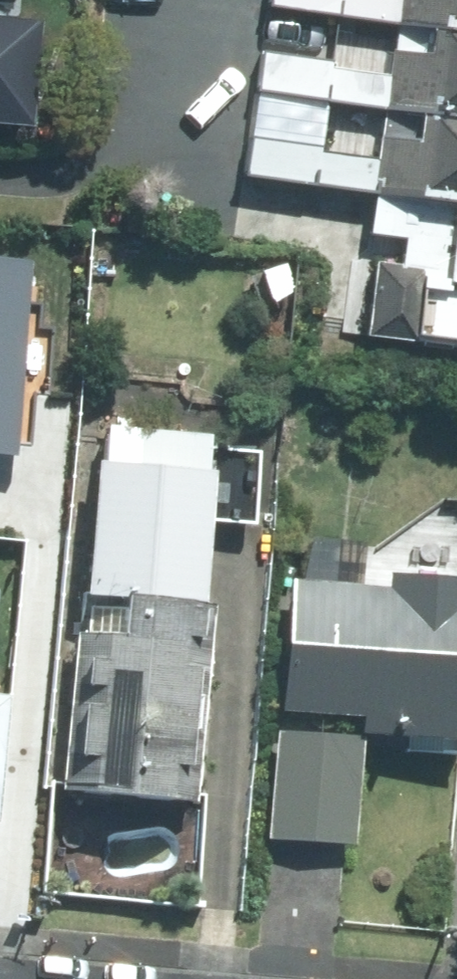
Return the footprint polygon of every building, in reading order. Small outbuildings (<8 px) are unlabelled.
[(392,22),(456,29),(456,0),(394,0),(392,22)] [(420,54),(389,50),(382,105),(456,112),(456,35),(423,31),(420,54)] [(406,138),(375,134),(369,189),(456,198),(456,121),(409,116),(406,138)] [(364,262),(355,334),(456,347),(456,210),(369,199),(364,235),(396,239),(392,266),(364,262)] [(204,435),(97,425),(94,462),(86,461),(56,790),(176,801),(207,472),(201,472),(204,435)] [(453,735),(456,675),(456,573),(361,566),(360,584),(284,579),(275,705),(356,710),(355,728),(453,735)] [(356,739),(271,732),(263,834),(348,841),(356,739)]
